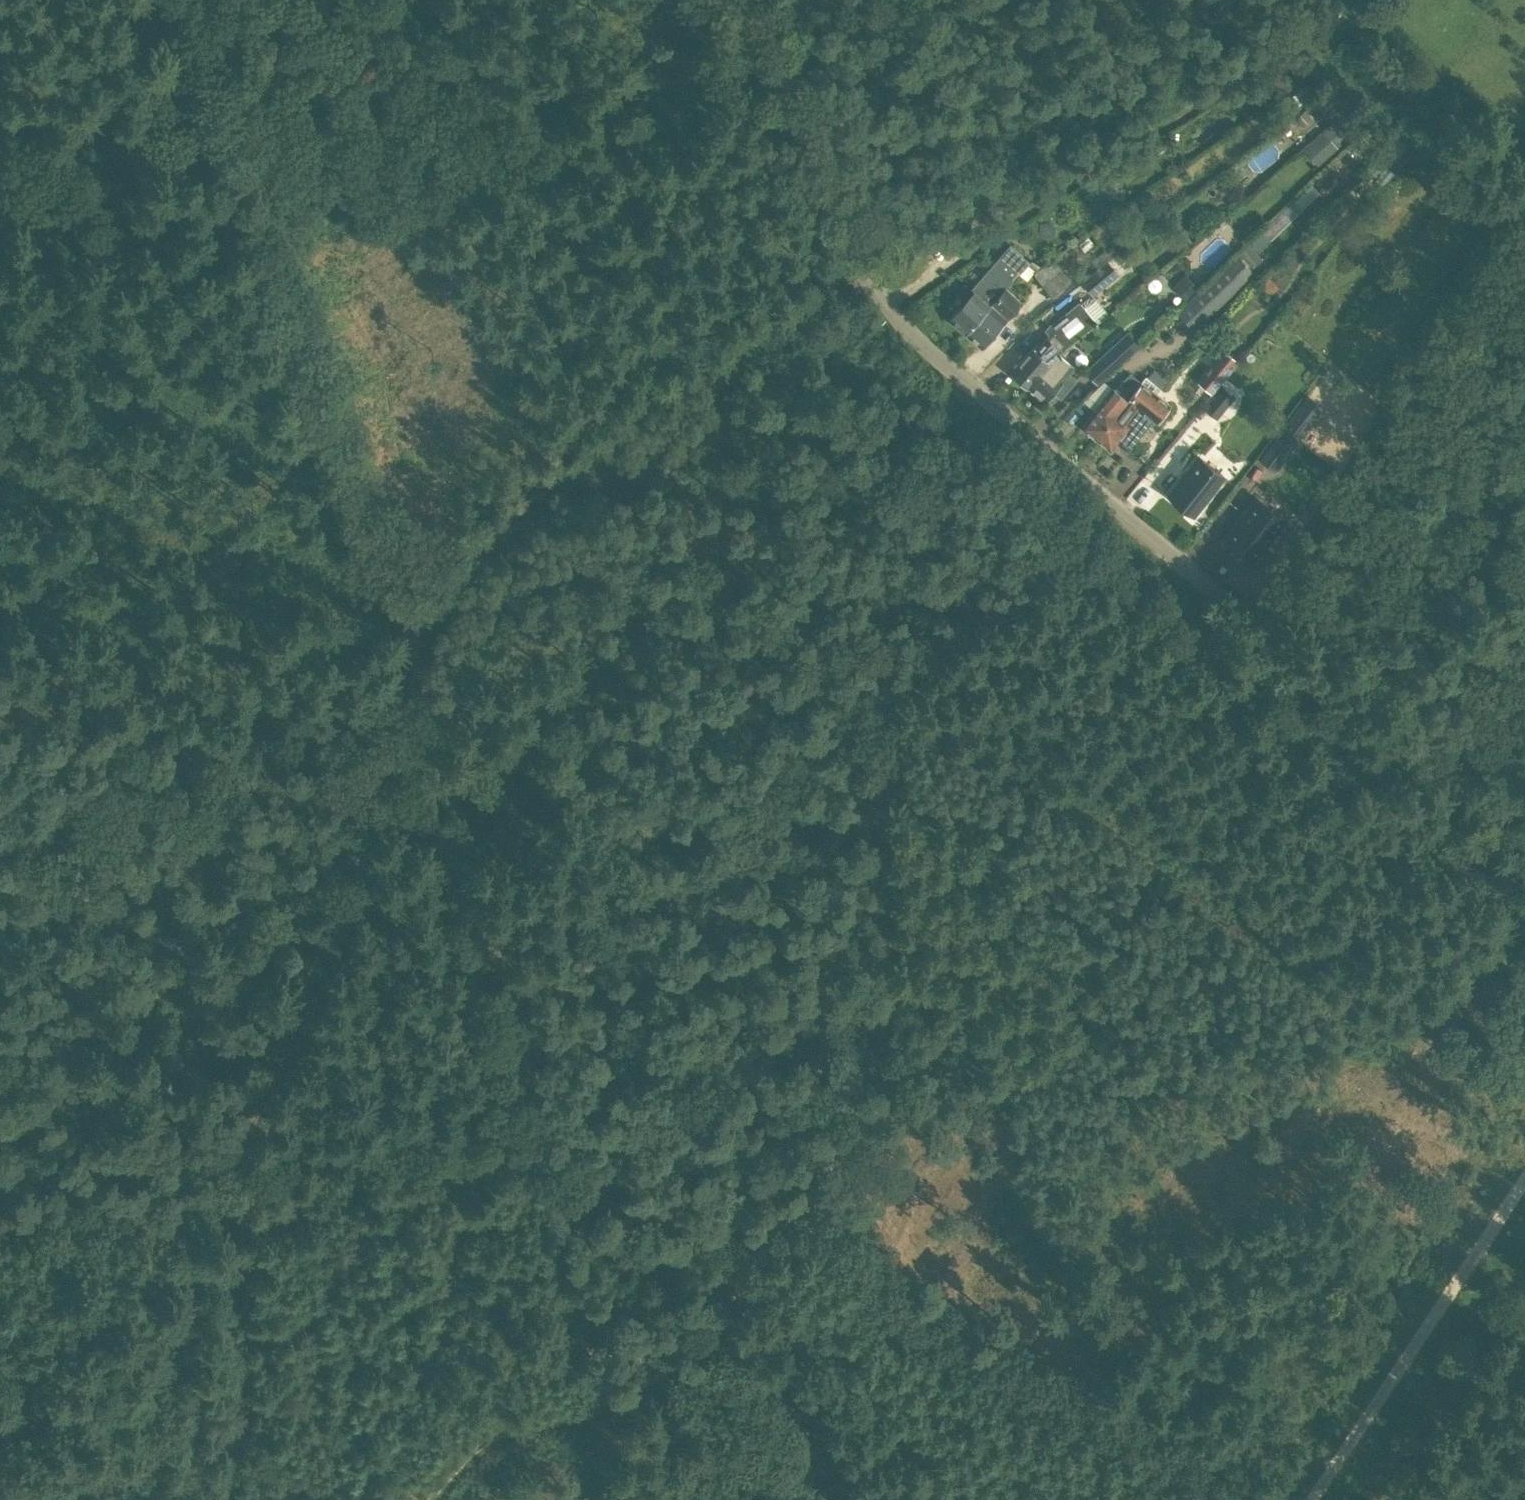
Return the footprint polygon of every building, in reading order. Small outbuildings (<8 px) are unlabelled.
[(1295,108),(1311,96),(1304,86),(1287,99),(1295,108)] [(1330,89),(1287,124),(1293,132),(1314,115),(1312,112),(1319,107),(1323,112),(1332,122),(1350,106),(1342,97),(1340,99),(1330,89)] [(1338,119),(1308,145),(1322,161),(1338,147),(1335,143),(1349,131),(1338,119)] [(1192,242),(1181,230),(1176,235),(1187,247),(1192,242)] [(1088,236),(1079,244),(1084,250),(1094,243),(1088,236)] [(975,289),(950,317),(966,331),(1005,286),(1018,271),(1020,273),(1031,260),(1012,243),(1008,247),(1001,255),(1002,255),(996,261),(973,287),(975,289)] [(1194,330),(1254,273),(1236,254),(1176,311),(1194,330)] [(1063,269),(1054,257),(1034,272),(1043,284),(1051,295),(1071,280),(1063,269)] [(1093,296),(1119,273),(1108,259),(1081,282),(1093,296)] [(1185,301),(1198,287),(1185,275),(1173,288),(1185,301)] [(1271,296),(1277,290),(1263,277),(1257,283),(1271,296)] [(1005,286),(966,331),(982,345),(1007,317),(1021,301),(1005,286)] [(1052,357),(1065,348),(1063,347),(1096,322),(1082,304),(1057,321),(1049,329),(1051,331),(1036,349),(1033,346),(1011,371),(1027,385),(1045,364),(1046,365),(1052,357)] [(1098,382),(1124,358),(1139,345),(1128,332),(1087,370),(1098,382)] [(1074,366),(1059,353),(1065,348),(1052,357),(1046,365),(1045,364),(1027,385),(1028,386),(1029,386),(1045,400),(1054,389),(1061,395),(1076,379),(1068,373),(1074,366)] [(1213,393),(1239,361),(1224,349),(1198,381),(1213,393)] [(1155,366),(1148,375),(1161,386),(1169,376),(1155,366)] [(1082,427),(1095,437),(1126,399),(1135,387),(1140,382),(1129,373),(1113,389),(1112,388),(1082,427)] [(1168,404),(1140,382),(1126,399),(1095,437),(1110,450),(1116,443),(1126,451),(1151,418),(1155,421),(1168,404)] [(1221,384),(1203,406),(1217,417),(1235,395),(1221,384)] [(1277,434),(1259,458),(1274,469),(1292,446),(1277,434)] [(1200,455),(1167,495),(1193,516),(1225,476),(1200,455)] [(1257,498),(1224,540),(1253,563),(1286,520),(1257,498)]
